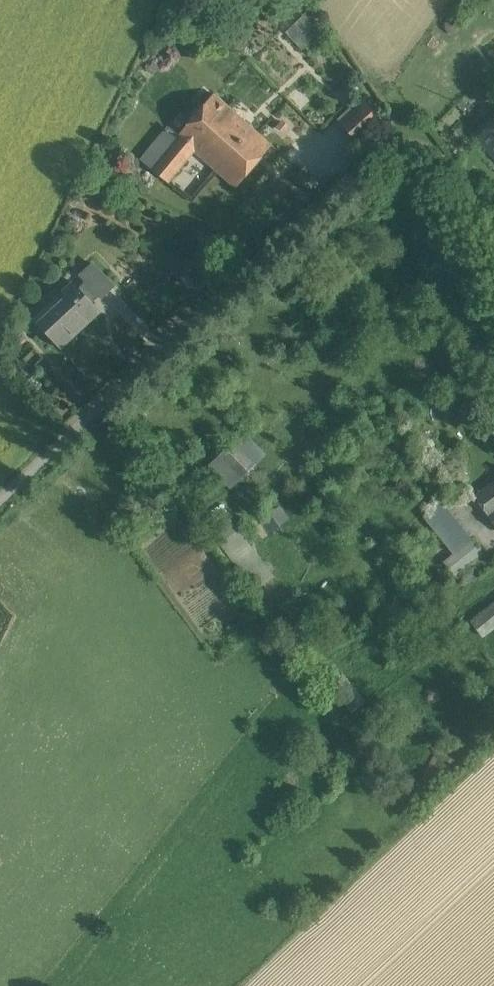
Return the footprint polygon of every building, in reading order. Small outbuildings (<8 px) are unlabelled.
[(304,13),(286,30),(303,48),(320,31),(304,13)] [(276,148),(223,98),(154,172),(169,186),(199,154),(237,190),(276,148)] [(365,103),(342,124),(358,142),(381,121),(365,103)] [(477,137),(493,155),(493,120),(477,137)] [(113,284),(93,262),(80,274),(85,280),(97,293),(100,296),(113,284)] [(71,283),(59,294),(64,300),(38,323),(56,343),(82,319),(86,324),(98,313),(88,301),(97,293),(85,280),(76,288),(71,283)] [(244,432),(209,467),(231,488),(265,454),(244,432)] [(476,491),(493,517),(493,479),(476,491)] [(471,534),(454,547),(464,561),(482,548),(471,534)] [(470,611),(480,626),(493,617),(493,596),(470,611)] [(329,684),(351,712),(366,701),(344,672),(329,684)]
